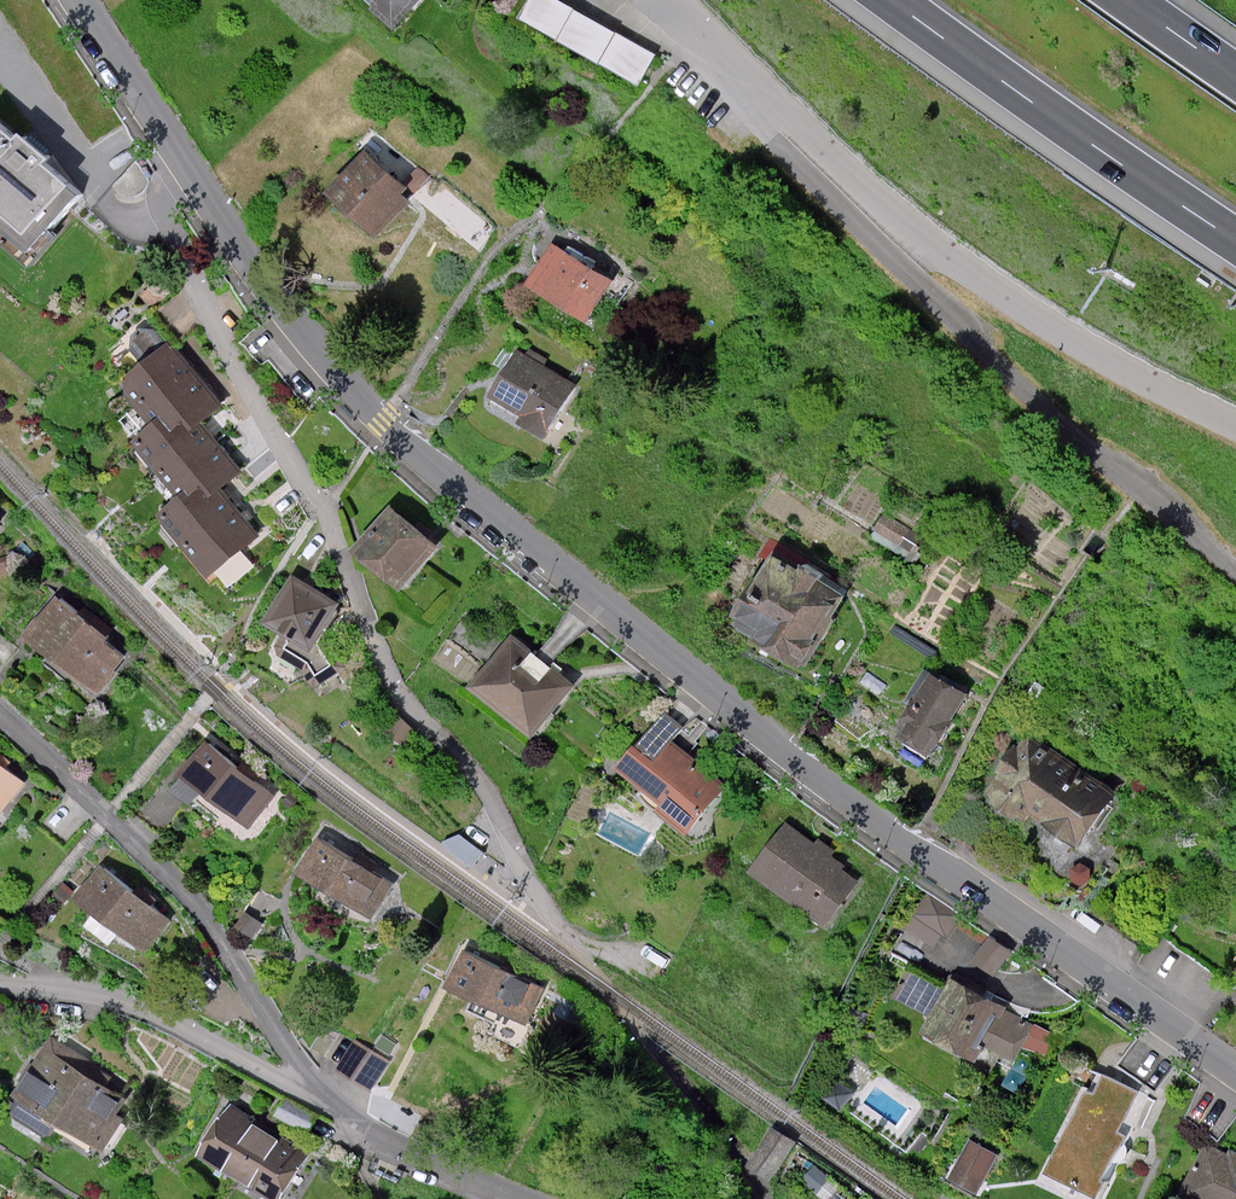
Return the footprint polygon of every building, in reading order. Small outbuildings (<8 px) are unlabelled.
[(408,23),(428,0),(381,0),(408,23)] [(520,22),(646,74),(659,42),(558,0),(529,0),(520,22)] [(18,244),(77,183),(0,108),(0,226),(18,244)] [(376,147),(337,191),(388,236),(422,198),(413,191),(419,185),(376,147)] [(560,241),(534,287),(600,323),(625,277),(560,241)] [(162,422),(169,416),(185,432),(209,429),(232,404),(176,340),(137,376),(137,399),(162,422)] [(583,383),(525,351),(499,397),(532,415),(530,423),(554,436),(583,383)] [(185,432),(169,416),(162,422),(149,434),(196,490),(199,493),(233,494),(254,472),(209,429),(185,432)] [(268,535),(233,494),(199,493),(196,490),(170,515),(223,574),(268,535)] [(452,546),(404,507),(367,553),(415,592),(452,546)] [(9,522),(0,514),(0,534),(9,522)] [(866,592),(782,547),(741,623),(826,668),(866,592)] [(351,602),(302,577),(277,625),(296,635),(299,643),(293,648),(318,662),(328,677),(343,667),(328,645),(351,602)] [(66,597),(35,640),(109,693),(136,656),(116,642),(120,636),(66,597)] [(522,637),(481,690),(544,738),(585,686),(522,637)] [(983,690),(934,668),(906,728),(955,750),(983,690)] [(664,717),(625,762),(698,825),(737,780),(664,717)] [(1044,738),(999,801),(1034,826),(1041,815),(1089,849),(1127,797),(1044,738)] [(188,777),(257,829),(283,795),(214,743),(188,777)] [(4,817),(31,781),(0,756),(0,814),(4,817)] [(792,824),(758,871),(836,926),(870,879),(792,824)] [(324,840),(303,877),(379,919),(400,883),(324,840)] [(83,900),(159,954),(184,920),(108,865),(83,900)] [(1001,967),(1006,951),(984,945),(980,961),(1001,967)] [(474,952),(457,987),(536,1026),(553,990),(474,952)] [(955,988),(913,968),(898,998),(931,1014),(940,1035),(990,1058),(998,1043),(1029,1058),(1046,1023),(1023,1012),(1027,1004),(962,973),(955,988)] [(52,1040),(17,1097),(18,1118),(58,1142),(67,1126),(113,1152),(130,1122),(125,1116),(139,1093),(52,1040)] [(362,1040),(345,1070),(378,1090),(396,1059),(362,1040)] [(1107,1096),(1099,1093),(1064,1176),(1115,1198),(1121,1185),(1117,1179),(1133,1141),(1125,1137),(1144,1093),(1114,1080),(1107,1096)] [(207,1158),(274,1198),(291,1198),(317,1154),(309,1151),(308,1142),(239,1103),(207,1158)] [(756,1163),(780,1174),(797,1136),(773,1125),(756,1163)] [(980,1192),(1003,1152),(974,1136),(951,1176),(980,1192)] [(1187,1198),(1235,1198),(1235,1156),(1210,1145),(1187,1198)]
